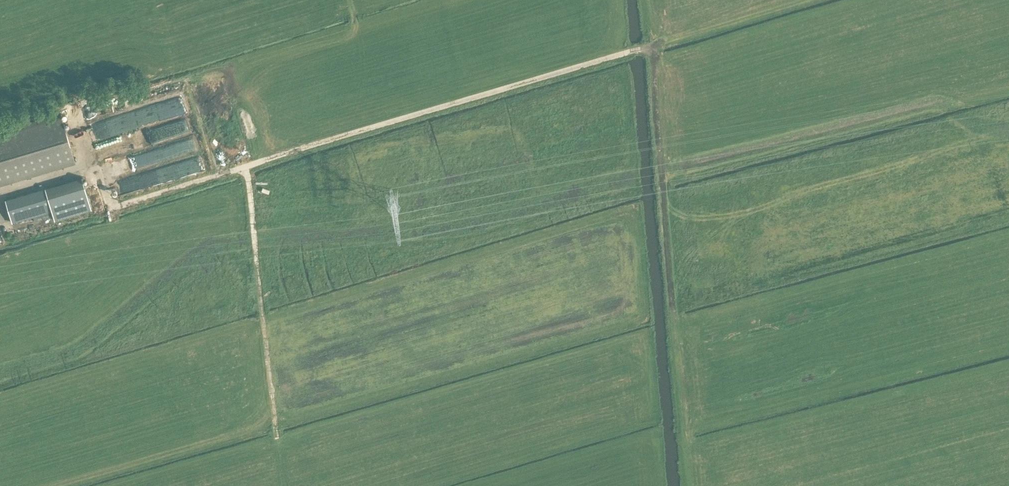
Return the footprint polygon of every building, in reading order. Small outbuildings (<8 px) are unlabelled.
[(162,83),(155,85),(157,92),(164,90),(162,83)] [(123,93),(82,105),(87,121),(127,109),(123,93)] [(155,97),(158,105),(163,103),(159,95),(155,97)] [(75,163),(60,112),(0,130),(0,185),(75,163)] [(154,127),(157,138),(185,131),(182,119),(154,127)] [(115,134),(90,141),(93,152),(131,141),(129,135),(117,139),(115,134)] [(250,151),(255,153),(259,146),(254,144),(250,151)] [(43,181),(45,187),(54,217),(90,207),(79,170),(43,181)] [(140,185),(151,181),(147,170),(136,174),(140,185)] [(45,187),(5,199),(12,222),(52,211),(45,187)]
